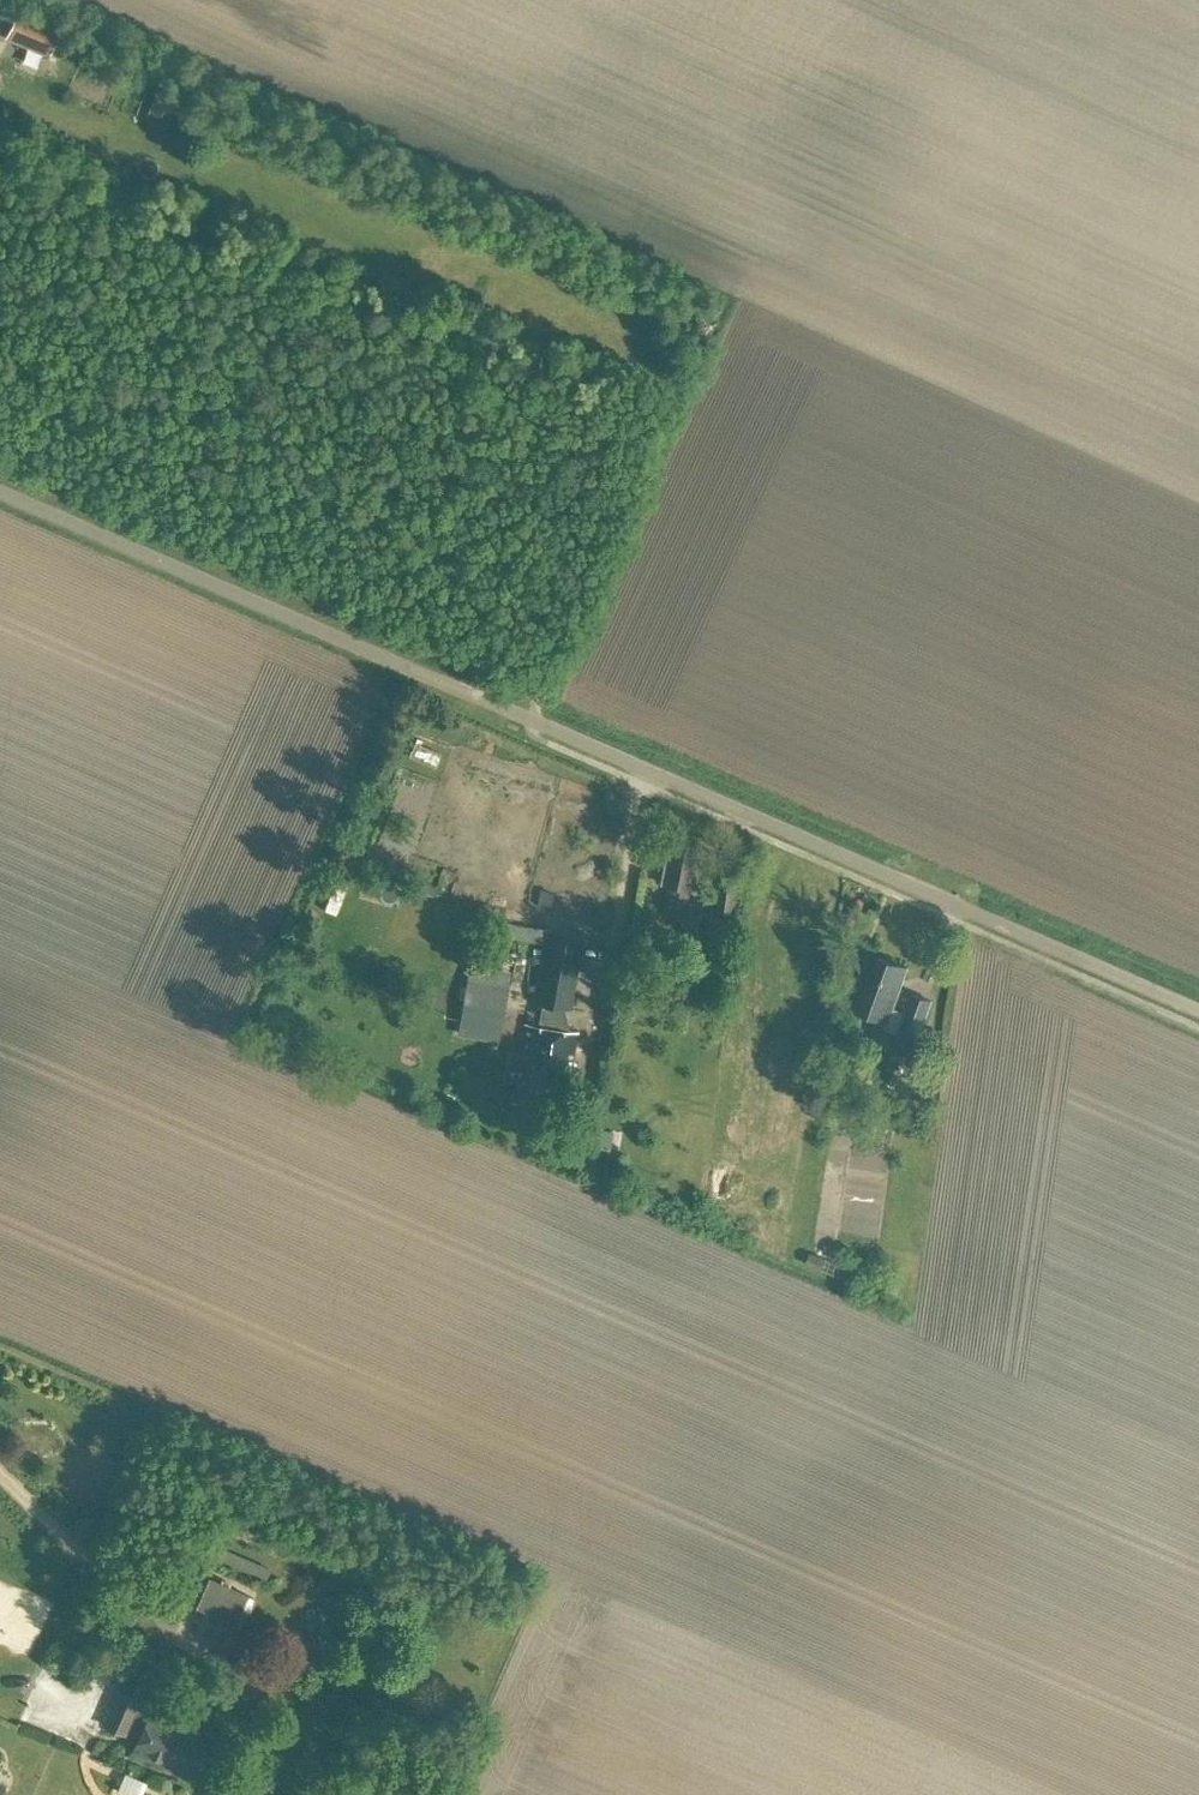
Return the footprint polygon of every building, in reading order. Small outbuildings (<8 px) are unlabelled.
[(48,55),(60,27),(17,9),(5,38),(48,55)] [(155,92),(144,117),(166,126),(176,101),(155,92)] [(683,911),(695,849),(667,844),(660,881),(667,882),(662,907),(683,911)] [(728,910),(735,872),(713,868),(707,907),(728,910)] [(568,1007),(582,934),(546,927),(532,1000),(568,1007)] [(907,1011),(892,1005),(907,964),(870,951),(851,1005),(886,1018),(883,1027),(917,1040),(932,1000),(914,994),(907,1011)] [(499,1042),(508,987),(467,980),(457,1035),(499,1042)] [(569,1079),(577,1032),(525,1022),(513,1092),(558,1100),(562,1078),(569,1079)] [(826,1260),(810,1254),(806,1265),(822,1271),(826,1260)] [(266,1579),(270,1569),(218,1546),(213,1556),(266,1579)] [(212,1574),(201,1607),(242,1620),(253,1587),(212,1574)] [(143,1729),(133,1751),(191,1776),(205,1744),(146,1718),(134,1712),(140,1699),(119,1689),(104,1724),(124,1733),(125,1731),(129,1723),(143,1729)] [(147,1792),(150,1775),(128,1771),(125,1788),(147,1792)]
